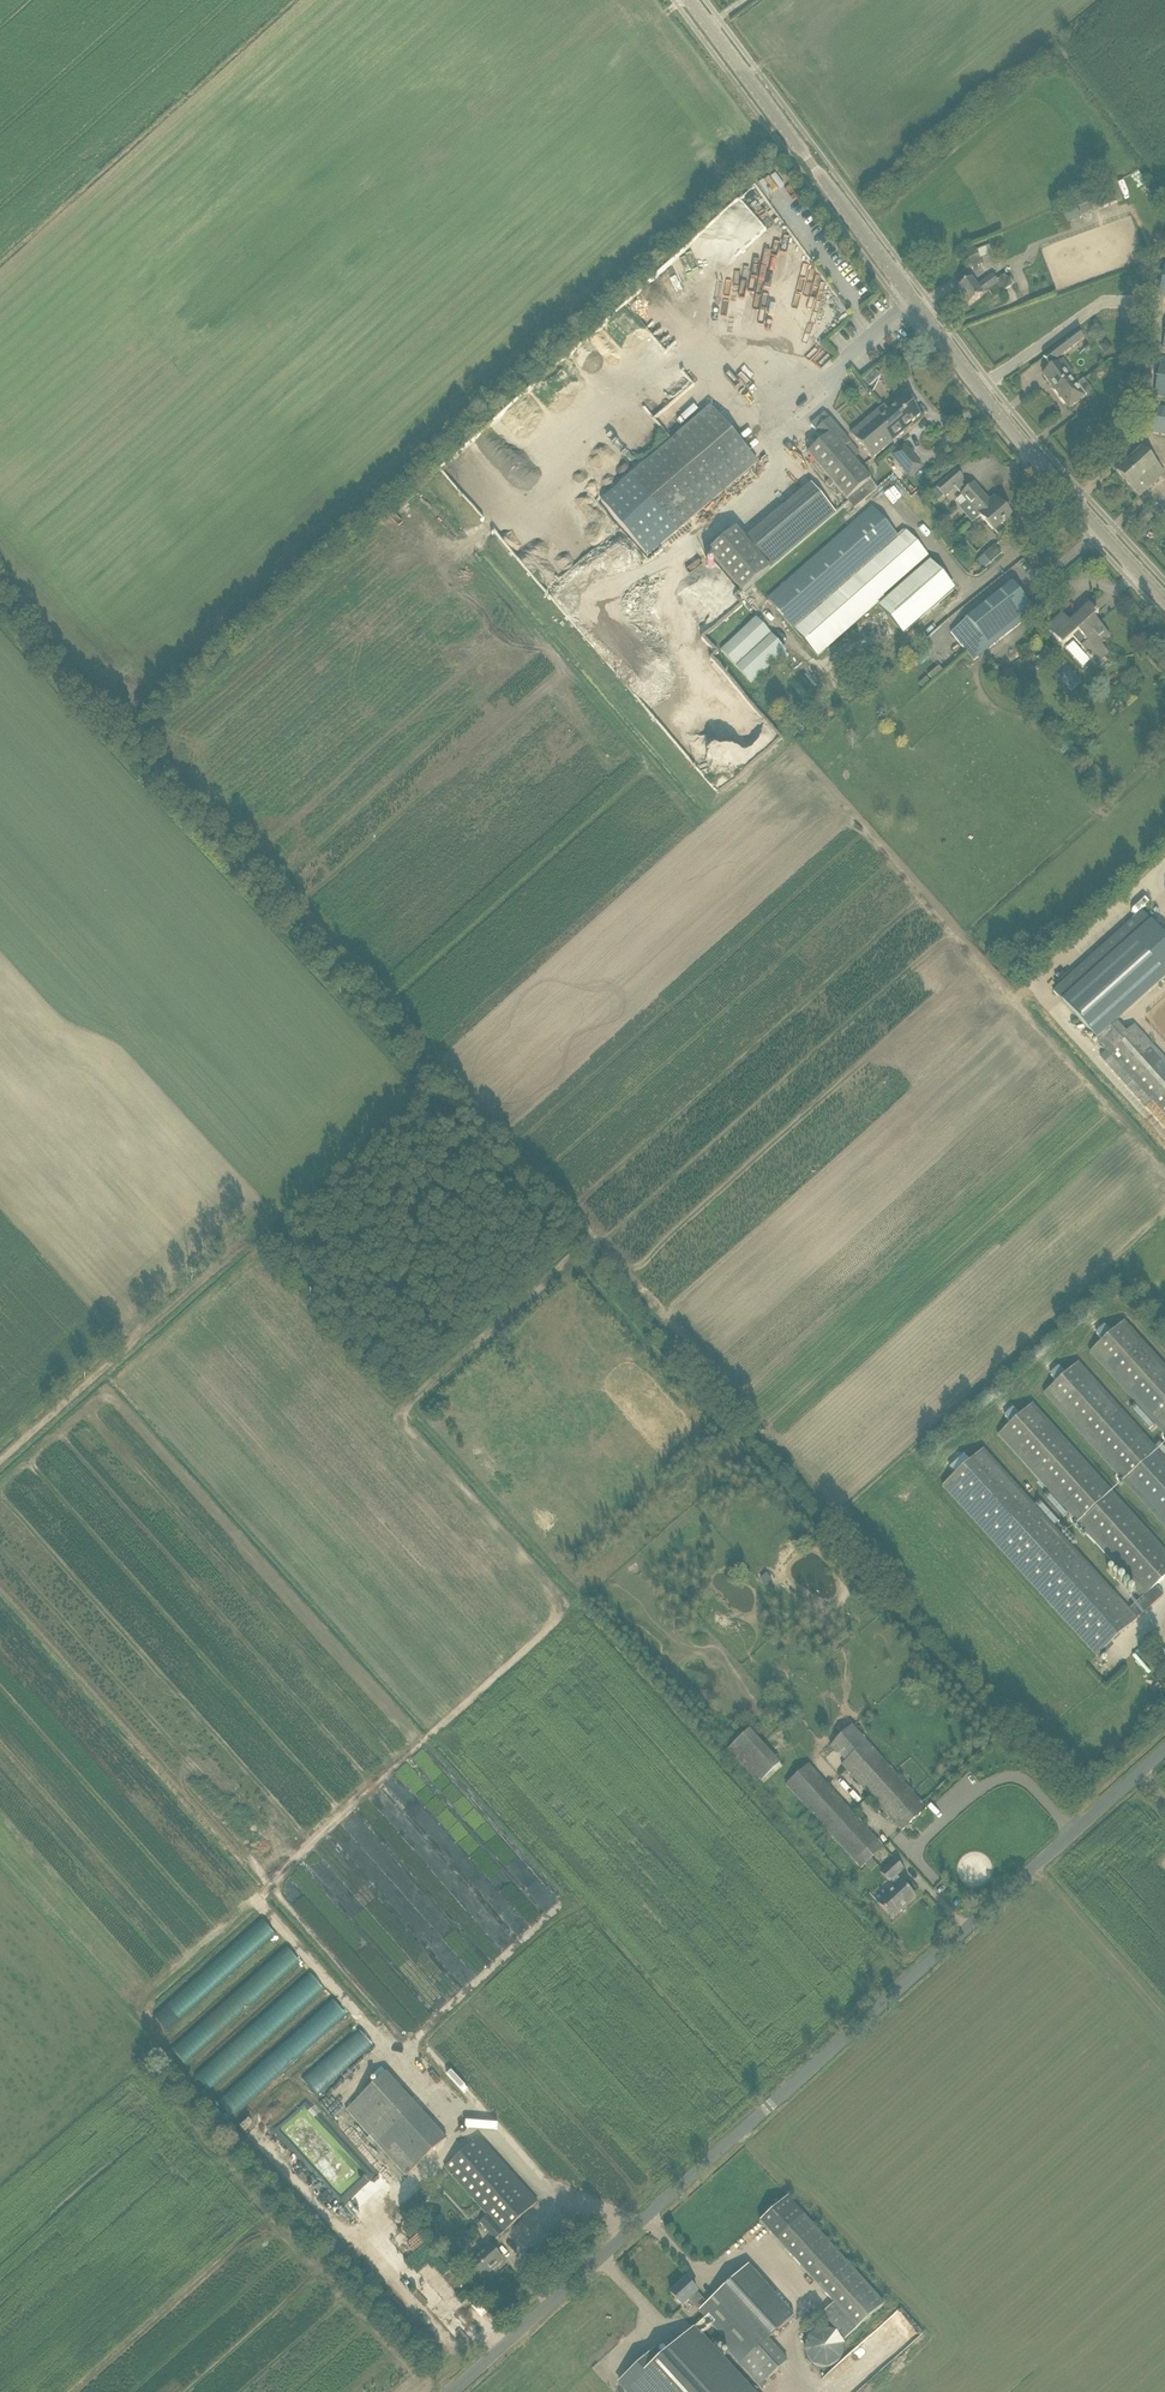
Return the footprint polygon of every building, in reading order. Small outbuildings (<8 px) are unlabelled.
[(1060,209),(1066,222),(1079,217),(1080,219),(1108,207),(1108,206),(1122,200),(1116,185),(1111,187),(1111,188),(1060,209)] [(963,249),(971,268),(985,263),(983,257),(979,259),(973,245),(963,249)] [(767,246),(753,259),(762,270),(777,258),(767,246)] [(1154,246),(1147,249),(1151,260),(1159,257),(1154,246)] [(695,254),(689,262),(700,271),(706,263),(695,254)] [(756,273),(761,270),(752,259),(748,263),(756,273)] [(958,289),(969,305),(991,289),(997,297),(1012,286),(1005,276),(997,281),(993,275),(977,287),(971,279),(958,289)] [(850,312),(828,284),(825,285),(821,288),(814,291),(806,297),(803,299),(802,299),(800,293),(812,288),(810,280),(807,277),(800,280),(798,277),(756,310),(780,302),(786,309),(791,307),(794,313),(800,308),(802,314),(797,316),(798,320),(811,336),(831,320),(834,325),(850,312)] [(1043,358),(1049,365),(1082,340),(1077,332),(1043,358)] [(1104,340),(1099,344),(1105,352),(1111,347),(1104,340)] [(819,367),(830,358),(823,350),(813,359),(819,367)] [(1053,367),(1043,375),(1056,392),(1059,396),(1060,398),(1063,401),(1064,402),(1069,409),(1084,397),(1092,392),(1092,391),(1084,380),(1076,386),(1070,378),(1072,376),(1073,375),(1074,374),(1072,371),(1067,366),(1063,360),(1053,367)] [(1164,398),(1164,360),(1160,360),(1154,396),(1164,398)] [(875,370),(869,376),(874,381),(880,376),(875,370)] [(750,371),(739,382),(750,392),(760,381),(750,371)] [(913,425),(911,423),(921,415),(906,397),(889,411),(884,405),(850,434),(872,459),(913,425)] [(1164,435),(1164,408),(1157,407),(1152,433),(1164,435)] [(601,501),(647,556),(757,462),(710,408),(601,501)] [(823,440),(807,454),(829,479),(825,483),(829,488),(833,484),(847,500),(854,508),(878,488),(871,480),(844,449),(851,444),(829,419),(815,431),(823,440)] [(1116,471),(1139,497),(1164,473),(1142,448),(1116,471)] [(903,470),(911,479),(923,469),(915,460),(903,470)] [(936,488),(943,496),(964,479),(957,471),(936,488)] [(1005,524),(1004,523),(1011,517),(997,501),(991,505),(981,493),(974,485),(962,495),(969,503),(962,509),(974,522),(980,516),(998,537),(1006,529),(1003,525),(1005,524)] [(851,527),(769,600),(787,621),(794,629),(876,556),(897,538),(872,509),(851,527)] [(1133,522),(1142,530),(1154,518),(1145,509),(1133,522)] [(707,553),(742,594),(771,569),(736,530),(707,553)] [(794,629),(816,654),(927,556),(905,531),(897,538),(876,556),(794,629)] [(980,562),(984,568),(990,563),(983,555),(980,558),(982,560),(980,562)] [(932,564),(888,603),(907,624),(943,592),(948,597),(954,592),(952,590),(954,589),(932,564)] [(951,633),(974,660),(1035,612),(1012,584),(951,633)] [(1046,628),(1063,646),(1072,638),(1082,648),(1081,648),(1087,655),(1086,655),(1091,660),(1095,664),(1108,652),(1101,644),(1110,636),(1094,619),(1096,616),(1098,615),(1096,612),(1089,605),(1070,623),(1062,614),(1046,628)] [(721,652),(751,684),(785,652),(753,621),(721,652)] [(939,666),(928,675),(932,680),(942,671),(939,666)] [(1095,765),(1084,775),(1092,785),(1103,774),(1095,765)] [(1052,991),(1096,1040),(1115,1022),(1164,977),(1164,937),(1141,910),(1052,991)] [(1096,1040),(1106,1050),(1164,1116),(1164,1060),(1133,1025),(1125,1033),(1115,1022),(1096,1040)] [(1102,1342),(1089,1353),(1164,1437),(1164,1367),(1124,1321),(1111,1333),(1104,1326),(1095,1333),(1102,1342)] [(1164,1529),(1164,1459),(1078,1363),(1065,1375),(1058,1367),(1049,1375),(1056,1383),(1043,1395),(1164,1529)] [(1032,1405),(1020,1417),(1012,1408),(1003,1416),(1011,1424),(998,1436),(1136,1588),(1144,1596),(1155,1586),(1156,1586),(1164,1578),(1164,1551),(1032,1405)] [(1129,1609),(983,1449),(970,1461),(964,1454),(949,1467),(955,1474),(942,1486),(1096,1656),(1137,1619),(1137,1618),(1129,1609)] [(1139,1618),(1164,1595),(1156,1586),(1155,1586),(1144,1596),(1129,1609),(1137,1618),(1138,1617),(1139,1618)] [(731,1746),(762,1780),(781,1763),(749,1729),(731,1746)] [(841,1765),(901,1831),(926,1808),(867,1742),(841,1765)] [(786,1785),(861,1868),(884,1847),(808,1764),(786,1785)] [(896,1885),(877,1903),(892,1919),(915,1898),(896,1877),(904,1869),(895,1859),(881,1872),(890,1882),(892,1880),(896,1885)] [(153,2014),(167,2031),(276,1934),(262,1916),(153,2014)] [(170,2048),(185,2064),(300,1962),(285,1944),(170,2048)] [(194,2076),(209,2092),(324,1989),(310,1972),(194,2076)] [(218,2103),(231,2118),(347,2015),(332,1998),(218,2103)] [(302,2078),(318,2096),(373,2047),(359,2029),(302,2078)] [(345,2110),(405,2175),(446,2138),(387,2073),(345,2110)] [(488,2215),(480,2222),(496,2240),(538,2202),(479,2137),(445,2168),(488,2215)] [(372,2145),(374,2143),(370,2138),(364,2143),(372,2152),(375,2149),(372,2145)] [(367,2158),(372,2154),(362,2142),(357,2147),(367,2158)] [(341,2238),(356,2226),(328,2193),(321,2198),(327,2205),(320,2210),(329,2220),(327,2222),(341,2238)] [(885,2303),(804,2214),(788,2196),(759,2222),(857,2329),(885,2303)] [(556,2241),(547,2250),(554,2256),(563,2247),(556,2241)] [(469,2264),(474,2270),(482,2279),(503,2261),(489,2245),(469,2264)] [(794,2315),(768,2287),(756,2274),(748,2265),(707,2303),(686,2279),(671,2293),(682,2306),(689,2300),(705,2317),(713,2326),(725,2339),(721,2343),(740,2364),(759,2386),(788,2360),(769,2338),(778,2330),(794,2315)] [(619,2382),(626,2390),(628,2391),(753,2391),(701,2336),(713,2326),(705,2317),(693,2328),(663,2356),(656,2349),(638,2365),(619,2382)] [(805,2351),(812,2364),(828,2368),(841,2360),(845,2345),(837,2332),(821,2328),(808,2336),(805,2351)]
